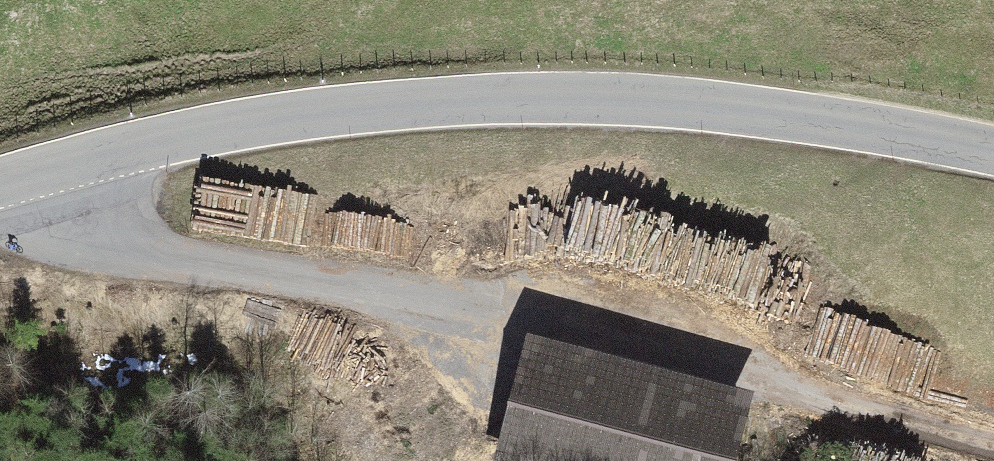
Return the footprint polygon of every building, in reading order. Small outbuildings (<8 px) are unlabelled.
[(513,351),(484,460),(713,460),(727,405),(513,351)]
